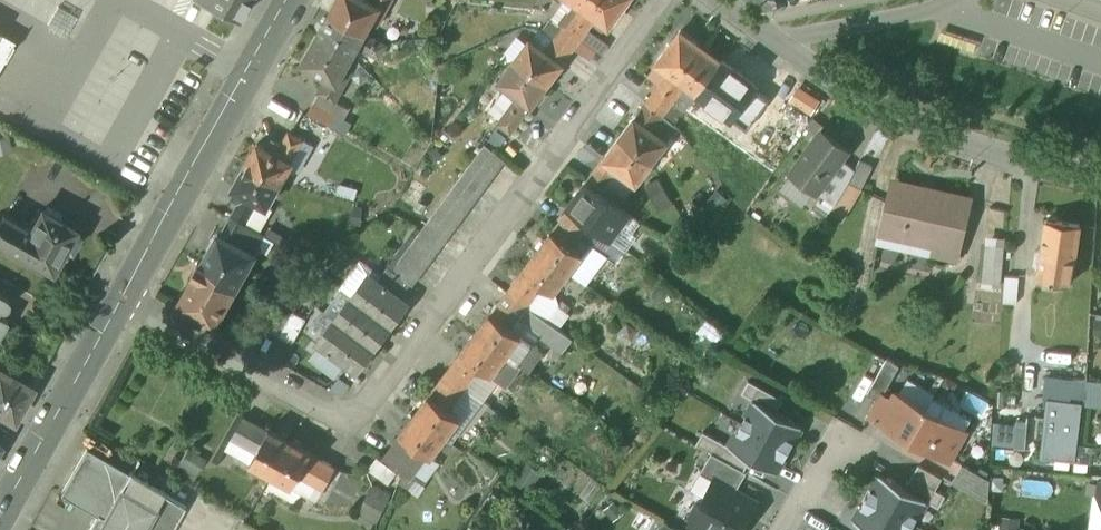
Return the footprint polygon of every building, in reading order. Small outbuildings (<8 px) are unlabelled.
[(240,19),(250,0),(205,0),(240,19)] [(368,0),(338,0),(329,14),(364,33),(365,33),(372,20),(379,6),(369,1),(368,0)] [(369,1),(379,6),(372,20),(378,24),(391,0),(370,0),(369,1)] [(579,4),(580,3),(588,10),(595,0),(574,0),(579,4)] [(588,10),(596,16),(597,16),(595,18),(607,27),(614,18),(612,16),(625,0),(595,0),(588,10)] [(579,4),(571,16),(579,22),(588,10),(580,3),(579,4)] [(596,16),(588,10),(579,22),(587,29),(595,18),(596,16)] [(364,33),(329,14),(317,35),(352,55),(358,45),(364,33)] [(579,22),(571,16),(564,26),(580,38),(587,29),(579,22)] [(580,38),(564,26),(556,36),(573,48),(580,38)] [(544,31),(534,44),(544,51),(554,39),(544,31)] [(701,46),(681,31),(663,54),(662,53),(656,61),(665,69),(666,68),(669,70),(670,70),(670,69),(679,75),(701,46)] [(0,33),(0,64),(13,40),(0,33)] [(386,45),(365,33),(364,33),(358,45),(378,59),(386,45)] [(352,55),(317,35),(308,53),(307,52),(300,63),(311,69),(312,68),(327,77),(337,83),(344,69),(352,55)] [(573,48),(556,36),(554,39),(544,51),(561,64),(573,48)] [(534,44),(529,41),(515,60),(546,84),(561,64),(544,51),(534,44)] [(701,46),(679,75),(687,81),(686,83),(698,92),(720,60),(701,46)] [(546,84),(515,60),(499,82),(515,94),(511,99),(515,102),(519,97),(530,105),(546,84)] [(752,83),(720,60),(698,92),(730,115),(751,85),(752,83)] [(337,83),(327,77),(317,93),(334,102),(351,72),(344,69),(337,83)] [(670,70),(659,84),(667,90),(677,77),(679,75),(670,69),(670,70)] [(677,77),(667,90),(675,97),(686,83),(687,81),(679,75),(677,77)] [(667,90),(659,84),(652,93),(669,105),(675,97),(667,90)] [(729,116),(746,128),(768,98),(751,85),(730,115),(729,116)] [(800,88),(793,98),(811,111),(818,101),(800,88)] [(669,105),(652,93),(646,102),(662,114),(669,105)] [(515,102),(498,125),(510,133),(530,105),(519,97),(515,102)] [(662,114),(646,102),(634,118),(658,137),(670,121),(662,115),(662,114)] [(335,116),(313,103),(307,114),(329,127),(335,116)] [(343,120),(335,116),(329,127),(337,131),(343,120)] [(658,137),(634,118),(619,138),(651,161),(665,142),(658,137)] [(822,130),(791,171),(817,190),(841,158),(847,149),(822,130)] [(288,133),(276,155),(289,163),(302,141),(288,133)] [(651,161),(619,138),(603,159),(616,168),(611,174),(615,177),(620,171),(635,183),(651,161)] [(276,155),(257,145),(251,155),(249,154),(244,164),(279,184),(291,164),(289,163),(276,155)] [(485,145),(392,270),(410,284),(411,284),(503,159),(485,145)] [(841,158),(817,190),(835,203),(848,182),(849,181),(855,169),(841,158)] [(603,159),(585,184),(598,193),(611,174),(616,168),(603,159)] [(872,166),(860,160),(855,169),(849,181),(848,182),(861,188),(872,166)] [(279,184),(244,164),(237,177),(239,177),(232,189),(235,191),(243,195),(257,203),(266,208),(279,184)] [(659,210),(672,202),(659,180),(645,188),(659,210)] [(585,184),(584,183),(566,207),(569,209),(588,223),(609,239),(627,215),(598,193),(585,184)] [(966,200),(897,184),(886,229),(956,245),(966,200)] [(235,191),(230,200),(238,204),(238,203),(243,195),(235,191)] [(715,214),(727,201),(717,193),(705,205),(715,214)] [(257,203),(243,195),(238,203),(238,204),(231,216),(245,224),(257,203)] [(569,209),(552,232),(571,246),(579,235),(588,223),(569,209)] [(29,231),(2,216),(0,220),(0,243),(52,271),(65,247),(71,251),(79,237),(73,234),(75,230),(41,211),(29,231)] [(245,224),(231,216),(220,235),(234,243),(245,224)] [(1081,225),(1048,219),(1037,278),(1070,285),(1081,225)] [(234,243),(254,254),(265,236),(245,224),(234,243)] [(552,232),(549,231),(536,249),(568,273),(581,254),(571,246),(552,232)] [(220,235),(218,234),(201,264),(198,262),(191,275),(194,277),(178,306),(214,326),(254,254),(234,243),(220,235)] [(571,246),(581,254),(589,243),(579,235),(571,246)] [(593,245),(576,277),(592,285),(608,253),(593,245)] [(568,273),(536,249),(521,270),(542,285),(553,293),(568,273)] [(392,270),(387,266),(376,281),(400,299),(410,284),(392,270)] [(542,285),(523,271),(507,292),(526,306),(542,285)] [(376,281),(367,275),(351,297),(391,326),(407,305),(400,299),(376,281)] [(1019,277),(1005,276),(1003,302),(1017,303),(1019,277)] [(526,306),(507,292),(490,314),(509,328),(516,320),(526,306)] [(0,295),(0,310),(3,310),(6,309),(8,307),(9,303),(8,301),(8,299),(6,298),(0,295)] [(391,326),(351,297),(335,319),(374,348),(391,326)] [(290,314),(268,302),(256,324),(279,336),(290,314)] [(526,306),(516,320),(562,355),(573,341),(559,331),(548,323),(526,306)] [(548,323),(559,331),(570,317),(559,309),(548,323)] [(290,314),(279,336),(293,343),(306,319),(292,312),(290,314)] [(490,314),(488,312),(474,331),(506,355),(520,336),(509,328),(490,314)] [(374,348),(335,319),(318,342),(321,344),(346,363),(357,371),(374,348)] [(506,355),(474,331),(459,352),(461,353),(480,367),(491,375),(506,355)] [(346,363),(321,344),(311,356),(336,375),(346,363)] [(536,349),(523,367),(533,374),(545,355),(536,349)] [(480,367),(461,353),(445,374),(465,389),(480,367)] [(506,355),(491,375),(508,388),(523,367),(506,355)] [(887,358),(867,393),(879,399),(882,393),(883,393),(887,386),(899,365),(887,358)] [(0,370),(0,414),(14,421),(32,388),(0,370)] [(465,389),(445,374),(429,396),(448,411),(465,389)] [(1071,379),(1045,377),(1043,397),(1047,398),(1069,400),(1071,379)] [(783,399),(748,380),(741,392),(754,399),(755,399),(777,411),(783,399)] [(927,409),(887,386),(883,393),(882,393),(879,399),(870,415),(910,437),(927,409)] [(465,389),(448,411),(459,419),(480,435),(497,413),(465,389)] [(429,396),(427,395),(413,414),(445,438),(459,419),(448,411),(429,396)] [(1069,400),(1047,398),(1042,442),(1040,456),(1064,459),(1076,461),(1082,402),(1069,400)] [(777,411),(755,399),(754,399),(742,422),(790,449),(791,448),(790,447),(794,440),(794,439),(802,425),(777,411)] [(953,423),(927,409),(910,437),(950,459),(963,436),(950,428),(953,423)] [(445,438),(413,414),(398,434),(399,435),(430,458),(445,438)] [(267,431),(242,418),(230,438),(255,452),(267,431)] [(790,449),(742,422),(729,445),(729,446),(751,458),(776,472),(784,458),(789,450),(790,449)] [(290,441),(268,429),(267,431),(255,452),(249,463),(271,475),(290,441)] [(729,445),(703,431),(696,443),(712,452),(744,470),(751,458),(729,446),(729,445)] [(430,458),(399,435),(383,457),(403,472),(404,471),(415,479),(430,458)] [(311,453),(290,441),(271,475),(292,487),(298,476),(310,454),(311,453)] [(128,474),(85,450),(59,495),(96,515),(102,519),(128,474)] [(744,470),(712,452),(700,472),(714,479),(715,478),(736,490),(746,471),(744,470)] [(334,468),(310,454),(298,476),(322,489),(334,468)] [(942,477),(919,464),(918,464),(905,487),(927,499),(927,500),(939,507),(946,494),(936,489),(942,477)] [(989,479),(962,464),(952,481),(987,501),(989,479)] [(541,477),(527,468),(514,486),(529,496),(541,477)] [(905,487),(880,473),(872,487),(871,487),(867,495),(866,496),(914,523),(927,500),(927,499),(905,487)] [(128,474),(102,519),(96,515),(88,529),(139,529),(160,493),(128,474)] [(703,498),(698,500),(689,515),(690,521),(706,529),(740,529),(741,529),(745,528),(749,522),(748,517),(756,502),(736,490),(715,478),(714,479),(703,498)] [(360,515),(379,523),(393,493),(373,485),(360,515)] [(139,529),(171,529),(184,507),(160,493),(139,529)] [(866,496),(865,497),(866,498),(861,505),(862,506),(854,520),(872,529),(910,529),(914,523),(866,496)] [(239,529),(258,529),(244,522),(239,529)]
